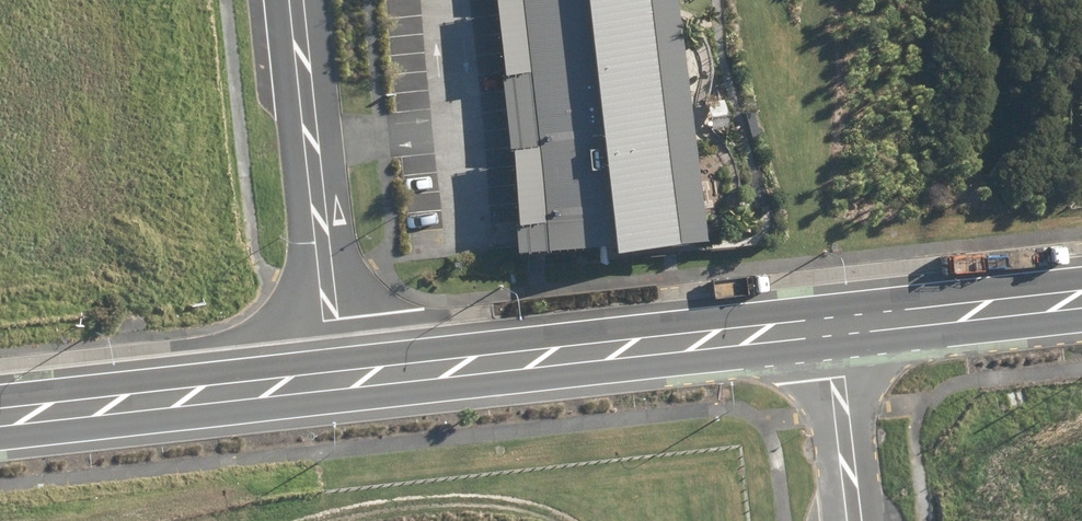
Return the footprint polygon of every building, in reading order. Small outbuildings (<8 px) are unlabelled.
[(648,0),(508,0),(534,237),(673,221),(648,0)]
